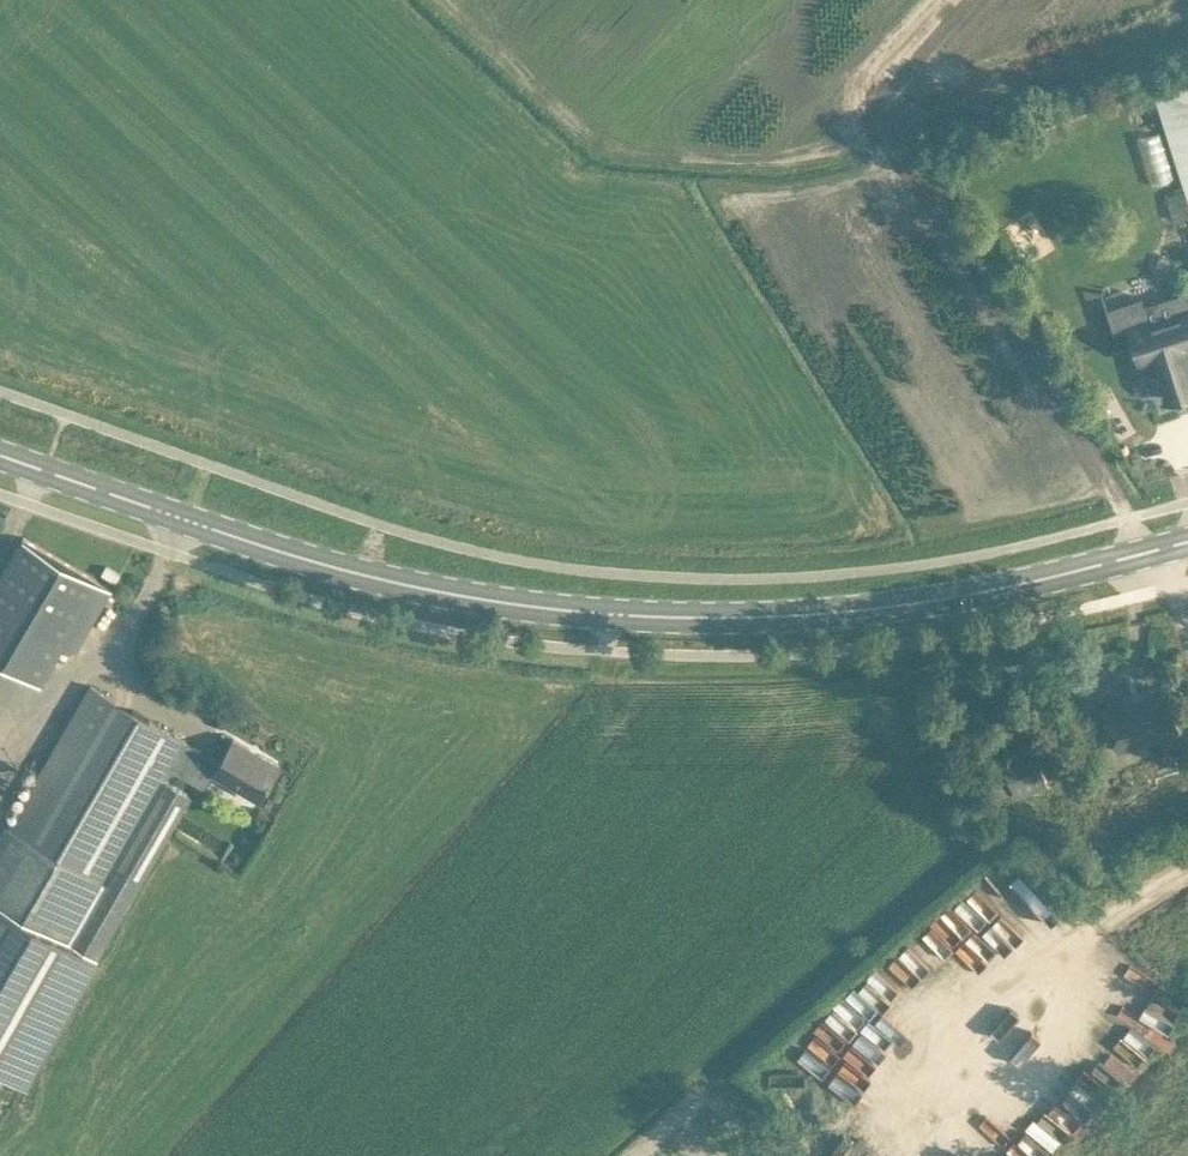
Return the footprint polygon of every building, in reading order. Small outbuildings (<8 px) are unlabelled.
[(1187,185),(1187,80),(1158,89),(1187,185)] [(1166,194),(1176,225),(1187,221),(1187,187),(1166,194)] [(1160,254),(1155,274),(1163,276),(1171,277),(1177,259),(1160,254)] [(1106,307),(1118,346),(1135,340),(1140,356),(1155,351),(1160,365),(1158,365),(1167,395),(1187,389),(1187,291),(1145,305),(1142,296),(1123,302),(1106,307)] [(86,600),(98,580),(25,538),(13,559),(0,582),(0,658),(39,681),(86,600)] [(27,1084),(89,974),(173,829),(193,794),(175,782),(180,773),(207,788),(216,772),(260,798),(268,785),(280,764),(234,738),(221,760),(187,741),(188,740),(92,685),(80,705),(0,844),(0,1068),(27,1084)] [(1001,758),(984,765),(997,797),(1014,790),(1016,796),(1048,783),(1046,778),(1041,767),(1033,745),(1001,758)] [(1146,1068),(1163,1048),(1139,1028),(1122,1048),(1146,1068)] [(814,1033),(806,1043),(829,1064),(838,1054),(814,1033)] [(772,1070),(779,1098),(813,1089),(806,1062),(772,1070)] [(845,1085),(827,1103),(837,1113),(855,1094),(845,1085)]
